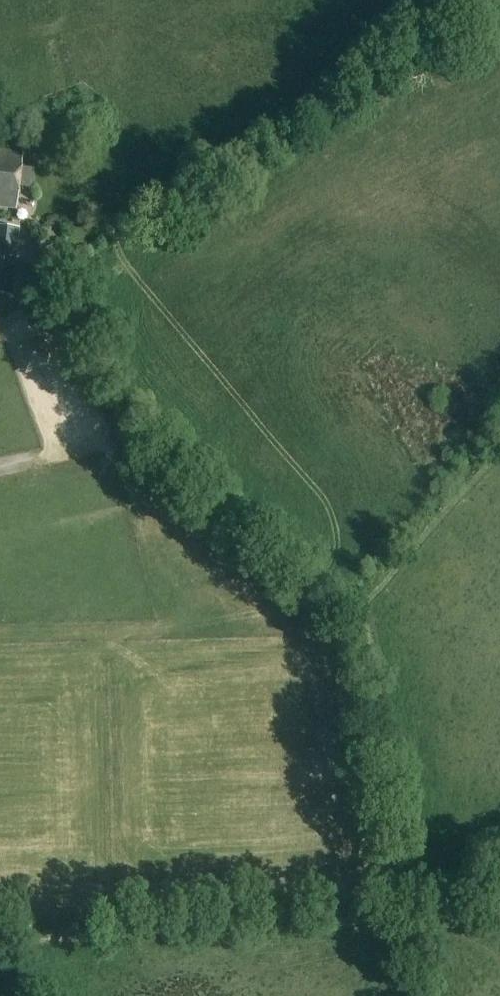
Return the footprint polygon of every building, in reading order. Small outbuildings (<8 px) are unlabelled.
[(16,210),(18,186),(32,187),(34,169),(21,168),(23,152),(0,150),(0,208),(16,210)] [(11,296),(14,270),(19,227),(0,225),(0,295),(11,296)] [(44,245),(34,248),(38,261),(48,258),(44,245)]
